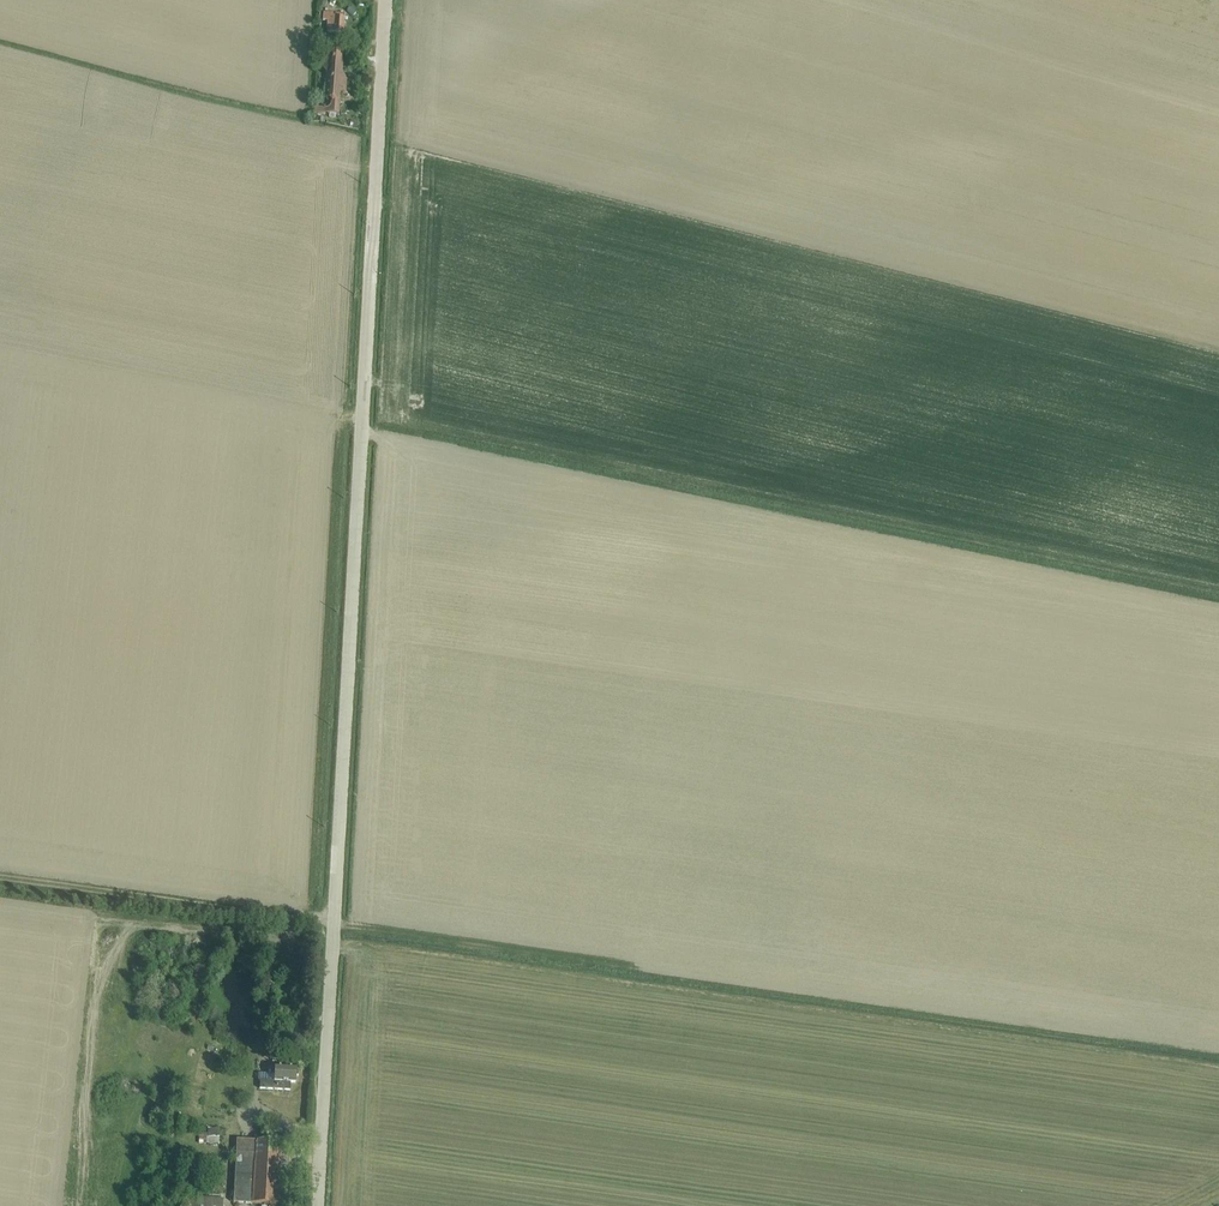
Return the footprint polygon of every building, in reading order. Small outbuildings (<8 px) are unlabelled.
[(324,14),(323,22),(328,22),(327,33),(344,35),(345,15),(333,14),(333,17),(332,17),(333,15),(324,14)] [(315,108),(315,114),(338,116),(340,97),(340,96),(340,95),(341,95),(343,94),(344,94),(345,93),(345,92),(345,90),(345,89),(344,86),(343,85),(343,84),(345,81),(345,80),(345,79),(345,78),(344,78),(343,77),(342,76),(342,75),(341,74),(343,49),(342,49),(343,36),(321,35),(320,48),(327,48),(326,59),(323,62),(323,68),(327,74),(325,100),(327,100),(328,105),(324,107),(324,109),(323,108),(315,108)] [(259,1074),(259,1081),(260,1082),(260,1090),(290,1091),(291,1083),(296,1084),(296,1078),(298,1077),(299,1071),(296,1070),(296,1069),(275,1067),(275,1074),(259,1074)] [(179,1115),(176,1129),(181,1130),(184,1116),(179,1115)] [(208,1129),(208,1138),(219,1139),(219,1129),(208,1129)] [(252,1204),(255,1141),(237,1140),(234,1203),(252,1204)] [(255,1141),(252,1204),(278,1205),(281,1142),(255,1141)] [(183,1205),(223,1205),(224,1200),(184,1197),(182,1197),(182,1200),(184,1200),(183,1205)]
